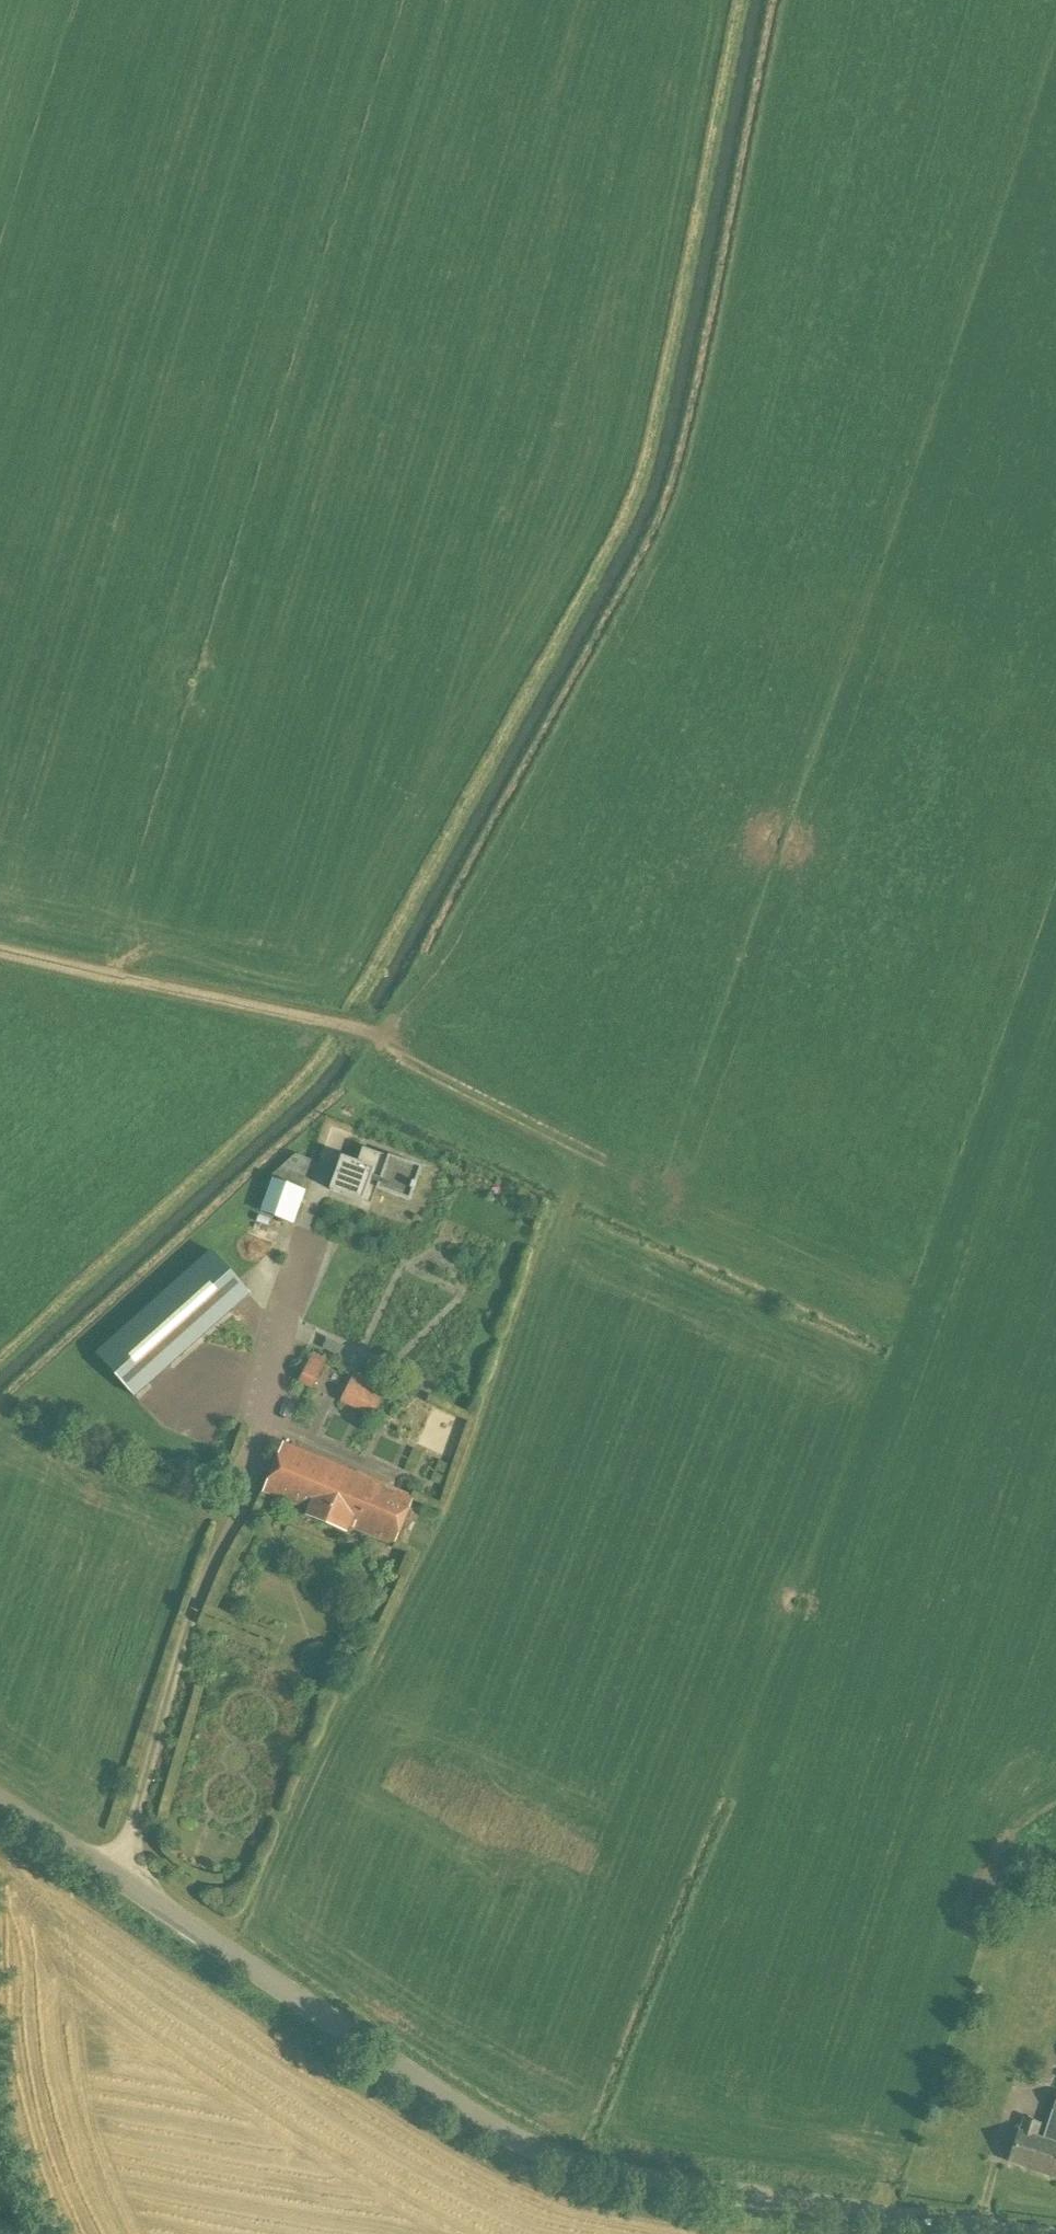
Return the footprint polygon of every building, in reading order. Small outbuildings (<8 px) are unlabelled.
[(387,1157),(362,1148),(357,1162),(341,1156),(329,1189),(370,1204),(376,1188),(409,1200),(421,1167),(388,1155),(387,1157)] [(294,1225),(306,1190),(272,1178),(260,1212),(294,1225)] [(213,1249),(100,1354),(140,1397),(198,1343),(231,1313),(253,1293),(213,1249)] [(313,1390),(327,1359),(313,1353),(298,1383),(313,1390)] [(373,1418),(387,1387),(353,1372),(339,1402),(373,1418)] [(401,1402),(409,1388),(393,1379),(385,1394),(401,1402)] [(414,1393),(398,1431),(445,1451),(461,1413),(414,1393)] [(394,1545),(414,1497),(283,1442),(263,1490),(308,1509),(306,1515),(345,1532),(348,1526),(394,1545)] [(1042,2140),(1034,2137),(1038,2124),(1024,2119),(1020,2132),(1019,2132),(1009,2162),(1025,2167),(1027,2161),(1055,2170),(1055,2100),(1042,2140)]
